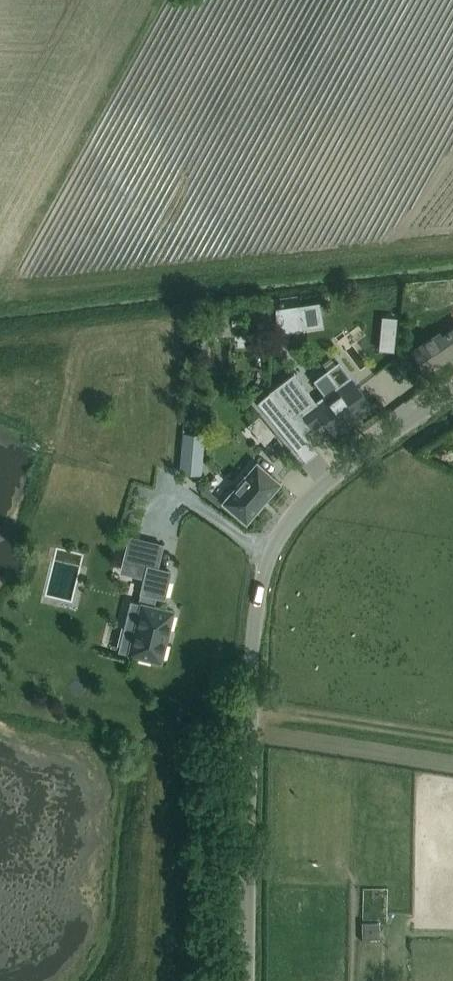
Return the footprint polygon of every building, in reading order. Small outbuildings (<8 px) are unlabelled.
[(274,306),(275,332),(303,328),(300,303),(274,306)] [(394,347),(394,318),(383,319),(383,330),(380,330),(380,347),(394,347)] [(442,336),(440,332),(411,351),(426,372),(452,354),(452,329),(442,336)] [(293,372),(258,400),(293,444),(306,460),(317,451),(303,434),(323,419),(331,429),(355,411),(359,416),(371,406),(359,390),(350,378),(317,403),(293,372)] [(266,424),(255,433),(264,443),(273,433),(266,424)] [(203,470),(206,434),(181,432),(177,472),(199,473),(199,470),(203,470)] [(235,480),(242,464),(224,456),(217,473),(235,480)] [(279,483),(264,469),(256,463),(225,499),(232,505),(230,507),(245,521),(279,483)] [(226,487),(214,477),(207,485),(220,495),(226,487)] [(160,661),(173,610),(153,605),(156,596),(163,598),(170,570),(147,565),(140,592),(144,593),(142,602),(140,602),(140,603),(130,601),(118,650),(128,652),(128,653),(160,661)] [(378,942),(379,922),(363,921),(362,942),(378,942)]
